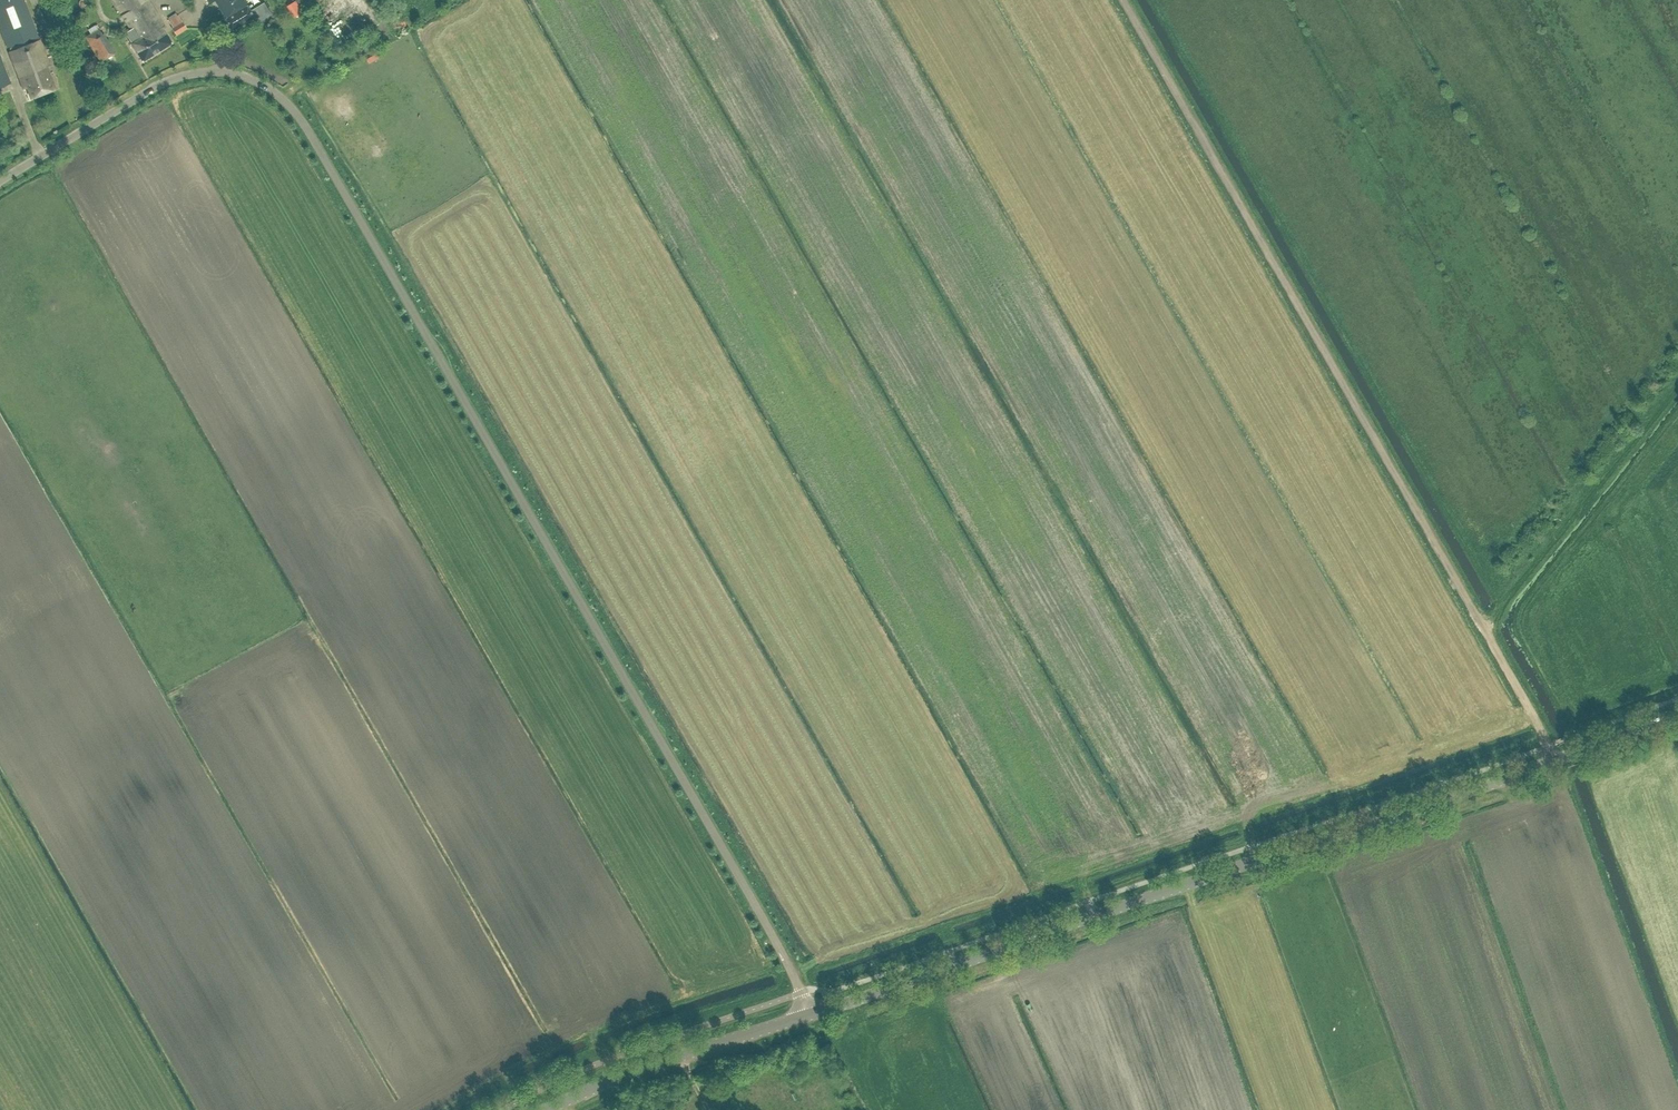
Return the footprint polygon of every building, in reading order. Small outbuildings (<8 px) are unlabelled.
[(55,89),(46,67),(49,65),(24,0),(0,0),(0,29),(7,47),(10,46),(11,50),(9,51),(23,88),(26,87),(31,98),(55,89)] [(171,42),(163,29),(165,27),(148,0),(112,0),(130,28),(138,38),(131,42),(142,61),(171,42)] [(258,18),(262,20),(271,14),(268,8),(265,2),(252,10),(246,0),(216,0),(233,29),(255,16),(258,18)] [(168,21),(171,26),(171,27),(176,35),(187,28),(182,20),(181,21),(178,15),(168,21)] [(100,62),(116,52),(99,27),(84,36),(100,62)] [(10,83),(0,57),(0,87),(10,83)]
